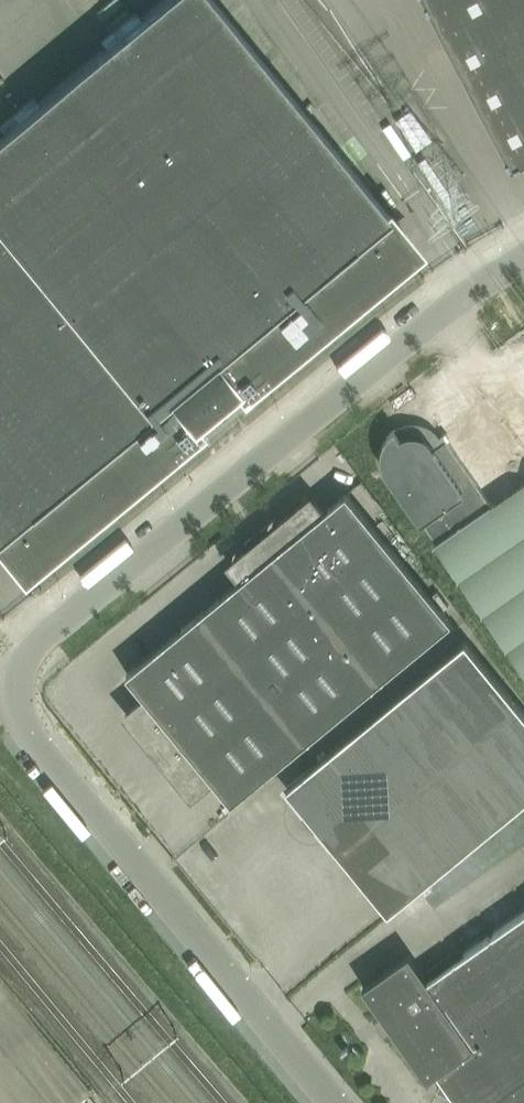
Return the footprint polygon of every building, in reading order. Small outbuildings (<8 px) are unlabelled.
[(24,568),(197,426),(194,423),(205,414),(219,402),(220,404),(222,404),(224,404),(226,403),(228,402),(228,400),(228,397),(227,396),(229,394),(240,385),(242,389),(414,247),(389,215),(390,214),(388,211),(376,197),(291,92),(215,0),(161,0),(142,16),(107,45),(40,100),(5,129),(0,133),(0,538),(24,568)] [(431,4),(432,4),(510,153),(509,154),(512,160),(513,160),(515,163),(518,161),(519,162),(523,160),(523,0),(429,0),(431,4)] [(382,457),(382,460),(383,463),(385,468),(387,471),(388,474),(422,523),(426,520),(439,540),(436,542),(523,669),(523,451),(479,483),(448,439),(436,446),(431,439),(429,437),(428,436),(426,435),(424,434),(421,433),(418,432),(416,432),(414,432),(412,432),(409,433),(407,433),(406,434),(404,435),(402,436),(396,428),(392,431),(390,433),(388,436),(386,439),(385,442),(383,445),(383,447),(382,450),(382,453),(382,457)] [(267,533),(263,537),(380,680),(453,620),(348,491),(324,511),(312,496),(272,530),(270,527),(265,531),(267,533)] [(243,578),(201,612),(306,741),(380,680),(263,537),(258,541),(256,539),(252,542),(254,545),(231,563),(243,578)] [(127,713),(125,715),(173,774),(177,778),(191,796),(193,794),(214,777),(233,801),(291,754),(306,741),(291,721),(201,612),(128,673),(147,696),(127,713)] [(390,910),(523,800),(523,709),(467,639),(288,785),(390,910)] [(429,978),(411,952),(364,985),(382,1011),(380,1012),(381,1014),(383,1012),(391,1024),(389,1025),(390,1027),(392,1025),(428,1078),(439,1070),(443,1077),(438,1086),(456,1095),(451,1102),(523,1102),(523,912),(429,978)]
